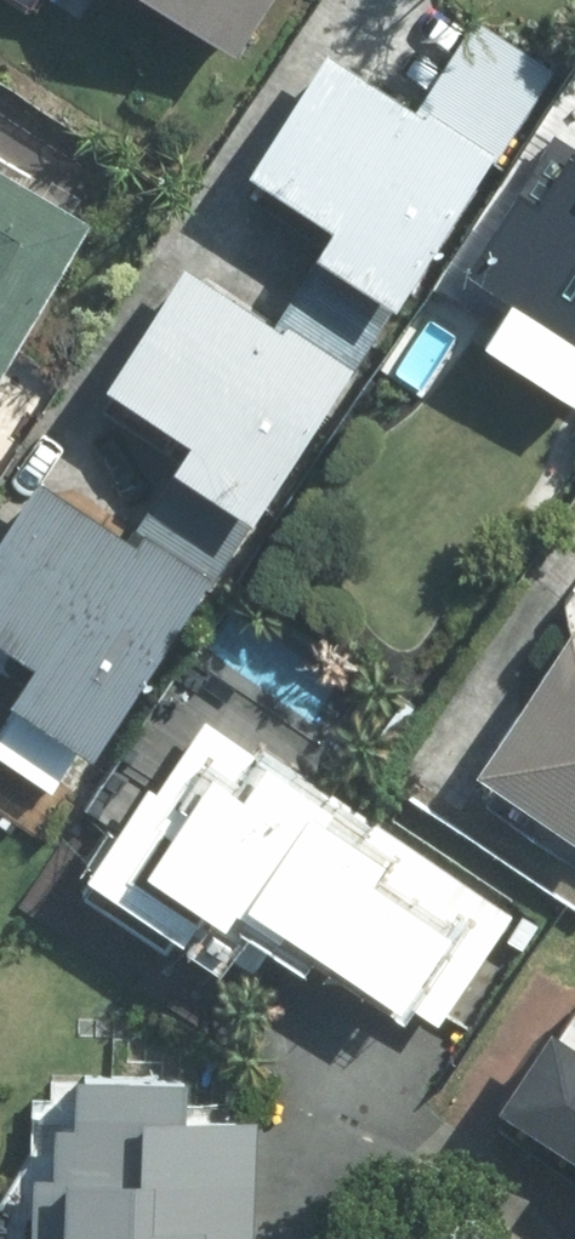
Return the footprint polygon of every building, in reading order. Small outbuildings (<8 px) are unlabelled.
[(240,43),(269,0),(176,0),(240,43)] [(329,247),(402,295),(549,72),(476,24),(418,111),(333,54),(257,167),(344,226),(329,247)] [(574,328),(574,155),(542,204),(526,193),(479,263),(574,328)] [(93,221),(0,164),(0,373),(93,221)] [(261,517),(402,295),(329,247),(280,325),(189,268),(114,385),(201,440),(184,467),(261,517)] [(261,517),(184,467),(134,543),(42,486),(0,552),(0,634),(43,662),(0,729),(0,749),(56,784),(85,741),(102,752),(261,517)] [(490,770),(574,829),(574,646),(490,770)] [(404,993),(438,1016),(511,911),(330,786),(326,792),(266,750),(264,753),(205,713),(156,783),(149,777),(87,866),(94,871),(82,889),(165,947),(178,929),(183,933),(190,923),(205,934),(204,936),(222,949),(224,945),(254,965),(271,940),(300,960),(316,936),(402,996),(404,993)] [(552,1018),(498,1098),(574,1150),(574,1034),(552,1018)] [(35,1164),(32,1238),(253,1238),(258,1114),(185,1111),(187,1071),(78,1067),(76,1115),(56,1114),(54,1164),(35,1164)]
